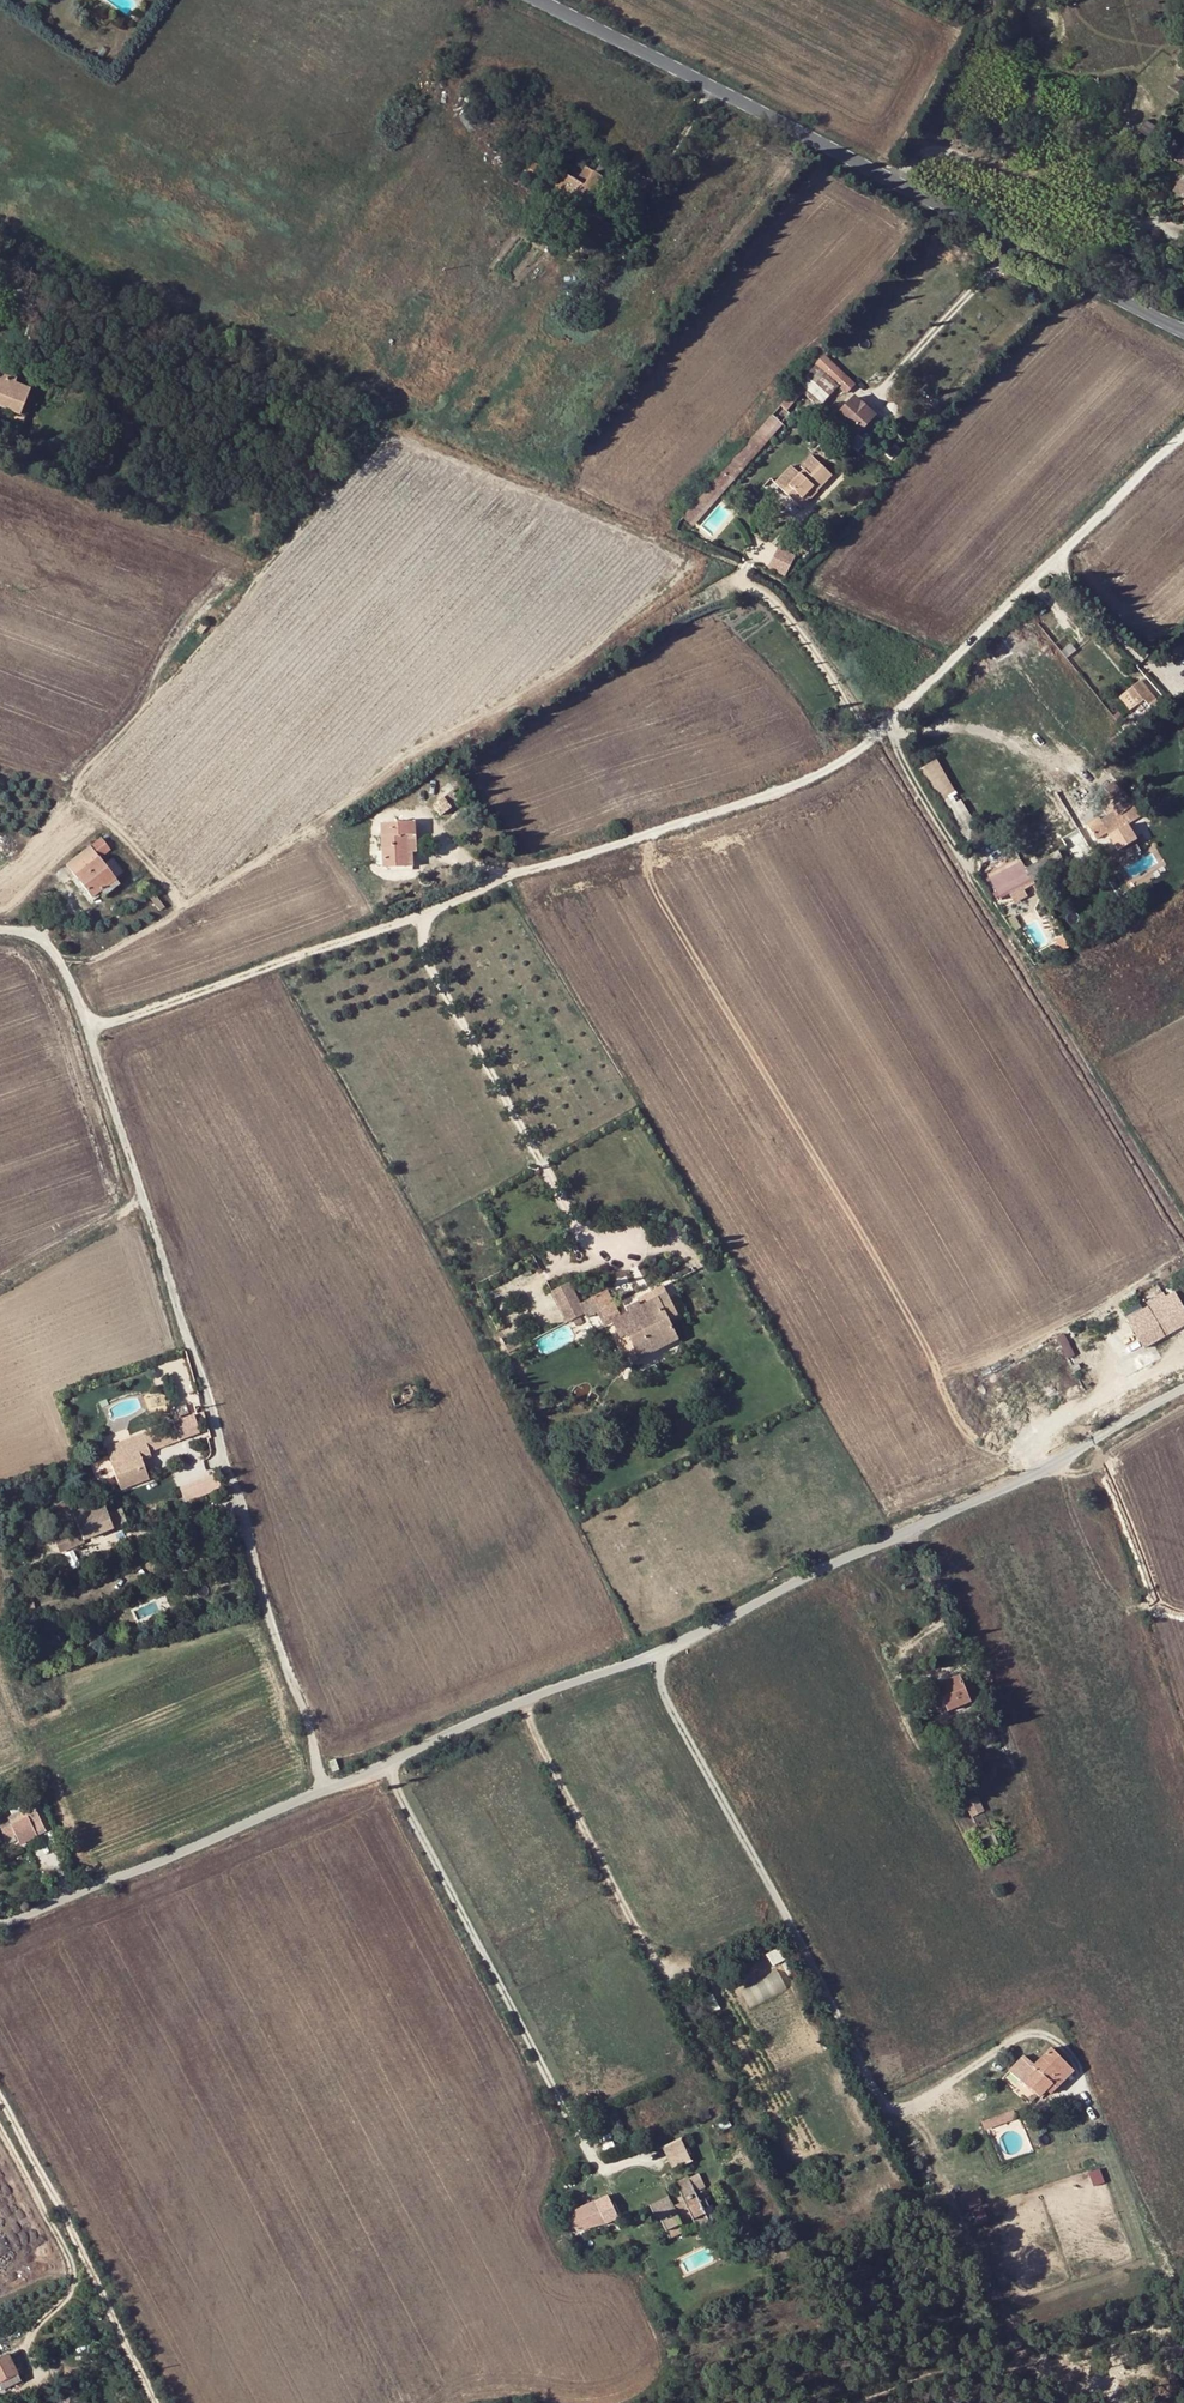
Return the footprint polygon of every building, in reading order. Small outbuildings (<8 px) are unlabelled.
[(511,92),(520,99),(529,89),(520,82),(511,92)] [(1174,159),(1183,166),(1183,143),(1174,159)] [(1160,161),(1164,155),(1158,152),(1155,157),(1160,161)] [(1151,174),(1160,161),(1155,157),(1146,171),(1151,174)] [(558,199),(585,216),(616,168),(602,159),(595,170),(587,165),(577,178),(573,176),(558,199)] [(556,174),(535,161),(525,176),(545,190),(556,174)] [(1183,187),(1183,167),(1166,194),(1175,201),(1183,187)] [(556,174),(545,190),(558,199),(573,176),(560,168),(556,174)] [(1175,201),(1183,206),(1183,187),(1175,201)] [(566,236),(574,243),(579,236),(572,230),(566,236)] [(846,393),(855,383),(822,357),(771,415),(780,423),(782,425),(791,414),(788,412),(803,395),(819,409),(839,387),(846,393)] [(17,417),(28,389),(13,383),(14,379),(0,373),(0,410),(17,417)] [(837,419),(857,436),(858,435),(866,441),(882,422),(875,416),(877,414),(856,396),(837,419)] [(691,525),(780,423),(771,415),(683,517),(691,525)] [(818,493),(832,477),(819,468),(810,478),(804,472),(782,495),(792,504),(799,496),(803,500),(813,489),(818,493)] [(792,504),(801,512),(818,493),(813,489),(803,500),(799,496),(792,504)] [(788,576),(799,556),(781,547),(770,567),(788,576)] [(793,579),(799,572),(795,569),(789,576),(793,579)] [(1139,680),(1126,690),(1136,704),(1143,699),(1150,708),(1134,720),(1131,716),(1118,726),(1123,732),(1132,724),(1134,727),(1160,706),(1139,680)] [(917,770),(970,856),(993,838),(987,829),(978,828),(935,759),(917,770)] [(1100,793),(1113,783),(1107,775),(1089,790),(1110,815),(1114,811),(1100,793)] [(1100,793),(1114,811),(1110,815),(1101,822),(1098,818),(1085,828),(1097,842),(1109,832),(1111,835),(1138,813),(1113,783),(1100,793)] [(438,816),(456,800),(450,791),(431,808),(438,816)] [(1131,824),(1112,835),(1120,850),(1139,839),(1131,824)] [(417,829),(383,836),(389,865),(392,876),(393,879),(414,874),(409,856),(414,855),(412,844),(420,842),(417,829)] [(89,846),(65,865),(90,897),(98,890),(114,879),(122,872),(113,860),(104,866),(99,859),(110,850),(100,837),(89,846)] [(1038,861),(1025,868),(1032,882),(1065,864),(1058,850),(1038,861)] [(1131,876),(1159,865),(1154,852),(1125,863),(1131,876)] [(1034,853),(1020,861),(1025,868),(1038,861),(1034,853)] [(409,856),(414,874),(418,873),(414,855),(409,856)] [(986,873),(1000,899),(1032,882),(1025,868),(1020,861),(1018,856),(986,873)] [(381,866),(384,877),(392,876),(389,865),(381,866)] [(104,897),(119,885),(114,879),(98,890),(104,897)] [(621,1323),(612,1328),(614,1330),(620,1342),(626,1355),(631,1366),(679,1342),(669,1320),(677,1316),(664,1288),(650,1295),(654,1305),(641,1311),(639,1306),(627,1313),(629,1319),(621,1323)] [(568,1289),(551,1298),(567,1328),(584,1319),(580,1312),(568,1289)] [(1172,1291),(1144,1309),(1147,1313),(1177,1300),(1172,1291)] [(650,1295),(637,1302),(639,1306),(641,1311),(654,1305),(650,1295)] [(617,1314),(608,1298),(580,1312),(584,1319),(587,1325),(597,1320),(599,1323),(604,1334),(614,1330),(612,1328),(621,1323),(617,1314)] [(1183,1324),(1183,1311),(1177,1300),(1147,1313),(1163,1337),(1183,1324)] [(1144,1309),(1126,1320),(1128,1322),(1147,1313),(1144,1309)] [(1163,1337),(1147,1313),(1128,1322),(1144,1349),(1163,1337)] [(1060,1338),(1069,1357),(1075,1354),(1066,1335),(1060,1338)] [(626,1355),(620,1342),(613,1345),(620,1358),(626,1355)] [(517,1346),(503,1353),(506,1360),(520,1353),(517,1346)] [(199,1435),(190,1410),(131,1437),(137,1452),(110,1464),(121,1492),(149,1480),(143,1462),(152,1458),(150,1452),(178,1440),(180,1444),(199,1435)] [(137,1452),(131,1437),(104,1448),(110,1464),(137,1452)] [(187,1502),(219,1488),(213,1474),(181,1487),(187,1502)] [(107,1515),(102,1502),(60,1519),(64,1529),(76,1524),(83,1542),(127,1524),(121,1510),(107,1515)] [(27,1608),(18,1610),(21,1620),(29,1617),(27,1608)] [(981,1699),(971,1672),(936,1686),(946,1712),(981,1699)] [(991,1728),(978,1733),(982,1744),(995,1740),(991,1728)] [(995,1740),(982,1744),(984,1749),(997,1744),(995,1740)] [(975,1797),(963,1803),(970,1818),(982,1812),(975,1797)] [(3,1812),(7,1822),(18,1817),(14,1808),(3,1812)] [(29,1840),(26,1832),(34,1829),(28,1815),(28,1813),(18,1817),(7,1822),(6,1823),(0,1825),(0,1840),(1,1843),(12,1838),(15,1846),(29,1840)] [(38,1837),(34,1829),(26,1832),(29,1840),(38,1837)] [(990,1832),(977,1838),(978,1841),(989,1836),(994,1846),(997,1845),(990,1832)] [(742,1989),(751,2005),(787,1984),(778,1969),(742,1989)] [(1031,2062),(1016,2078),(1038,2096),(1051,2082),(1045,2077),(1056,2062),(1044,2051),(1033,2064),(1031,2062)] [(1016,2078),(1031,2062),(1024,2056),(1009,2072),(1016,2078)] [(594,2106),(588,2091),(575,2096),(581,2111),(594,2106)] [(1009,2122),(1018,2119),(1014,2108),(1005,2111),(1009,2122)] [(989,2129),(1009,2122),(1005,2111),(985,2119),(989,2129)] [(725,2118),(715,2124),(719,2132),(729,2126),(725,2118)] [(980,2121),(984,2131),(989,2129),(985,2119),(980,2121)] [(672,2172),(690,2164),(678,2140),(661,2148),(672,2172)] [(670,2203),(668,2199),(649,2208),(655,2222),(659,2220),(668,2239),(685,2231),(681,2223),(691,2217),(698,2231),(709,2224),(702,2208),(709,2205),(703,2194),(696,2198),(686,2179),(674,2184),(681,2198),(670,2203)] [(978,2189),(960,2196),(966,2211),(984,2203),(978,2189)] [(607,2224),(617,2216),(608,2195),(569,2215),(578,2233),(588,2227),(607,2224)] [(985,2206),(975,2209),(981,2223),(990,2219),(985,2206)] [(18,2381),(5,2354),(0,2357),(0,2389),(18,2381)]
